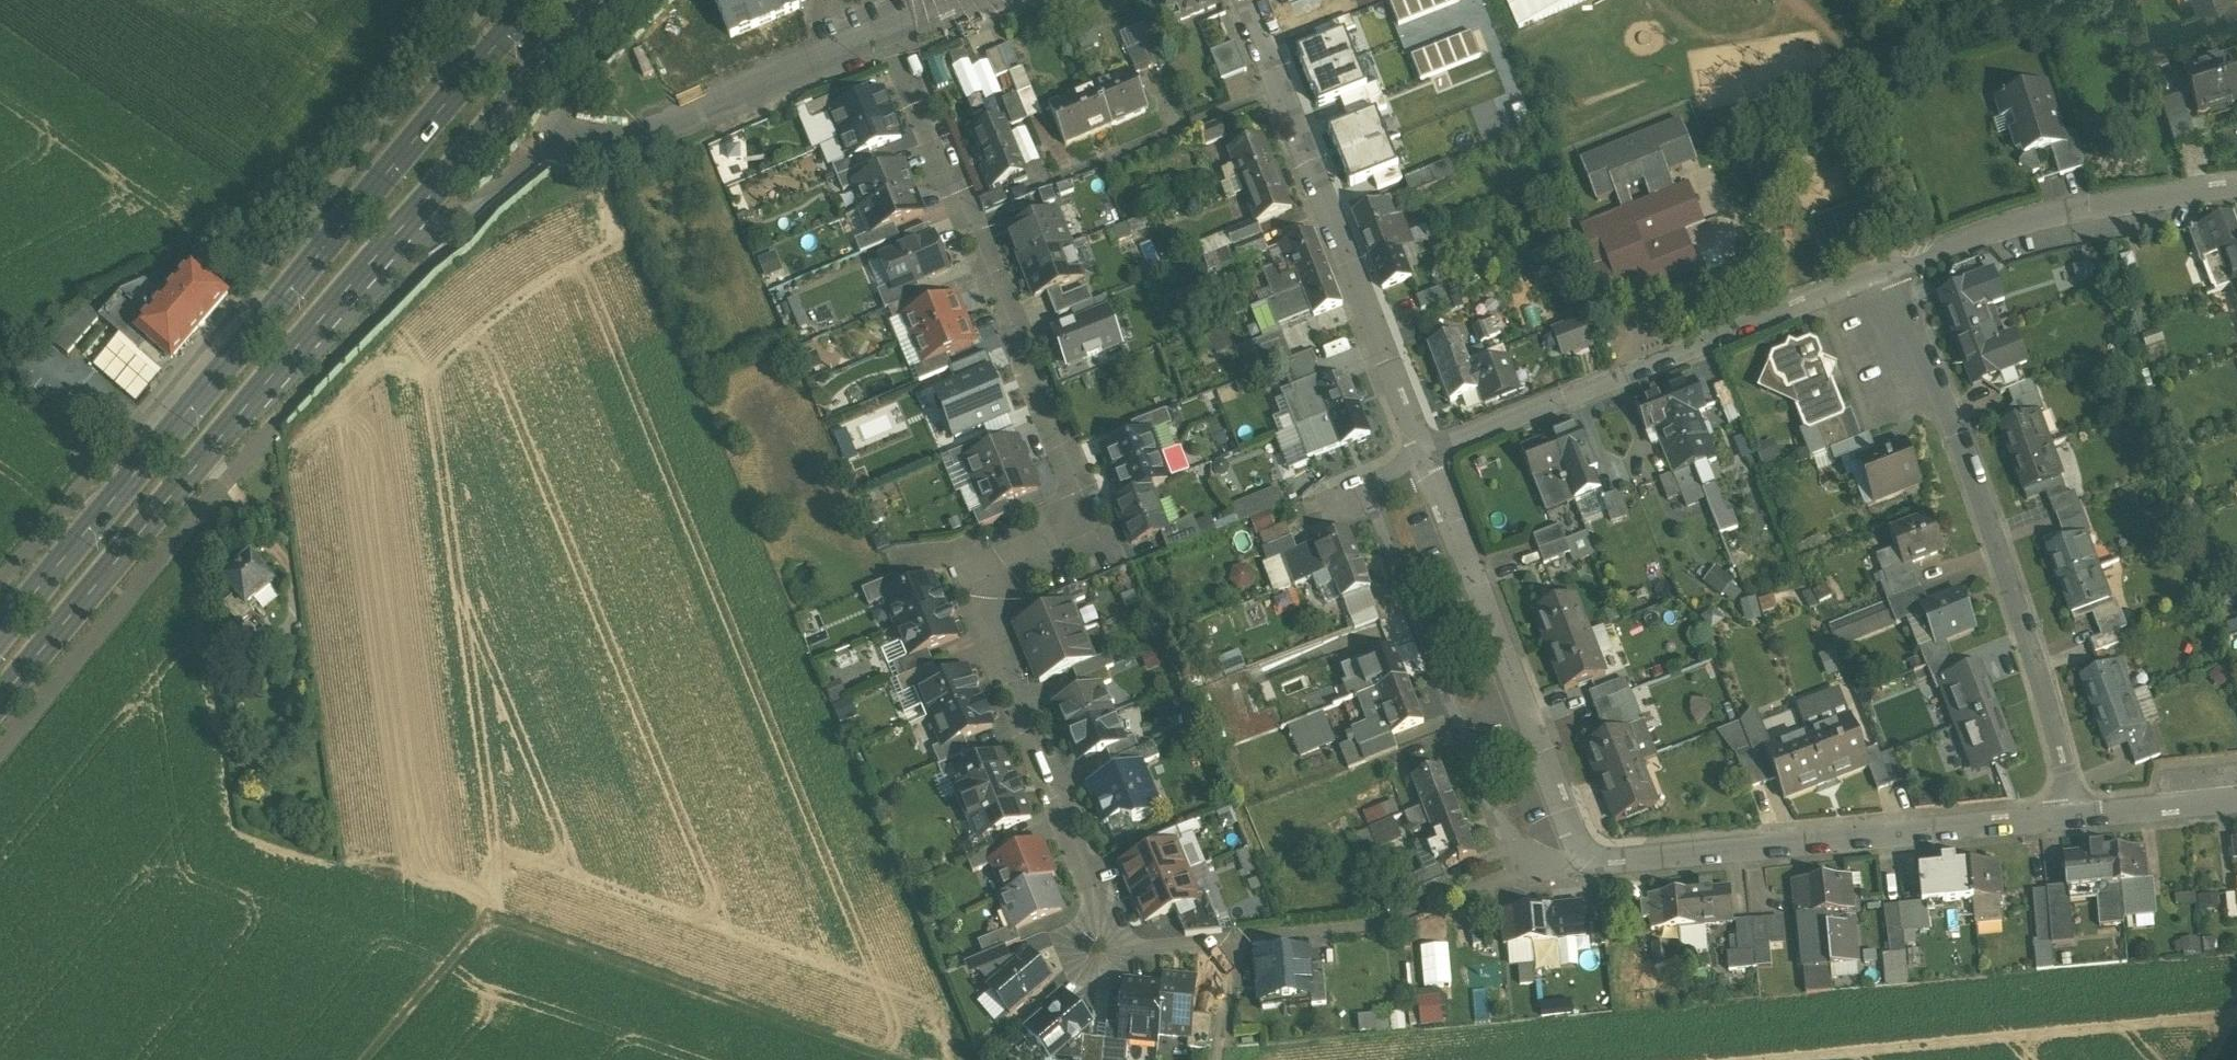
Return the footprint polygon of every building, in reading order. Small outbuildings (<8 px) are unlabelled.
[(731,39),(800,10),(799,5),(796,0),(715,0),(731,39)] [(1162,18),(1178,12),(1181,19),(1213,5),(1211,0),(1154,0),(1162,18)] [(1398,26),(1460,2),(1459,0),(1392,0),(1389,1),(1398,26)] [(1314,31),(1319,43),(1345,33),(1355,29),(1350,17),(1314,31)] [(1227,21),(1211,27),(1218,43),(1233,37),(1227,21)] [(1319,43),(1297,51),(1302,65),(1300,65),(1306,80),(1356,61),(1345,33),(1319,43)] [(1412,56),(1422,81),(1481,57),(1471,33),(1412,56)] [(1156,37),(1140,45),(1141,48),(1149,69),(1167,62),(1156,37)] [(1020,69),(1010,44),(998,49),(1008,74),(1020,69)] [(1234,44),(1213,52),(1213,51),(1210,53),(1220,80),(1244,70),(1234,44)] [(1149,69),(1141,48),(1127,53),(1136,74),(1149,69)] [(645,79),(655,74),(645,49),(634,53),(645,79)] [(1008,74),(998,49),(987,54),(997,78),(1008,74)] [(2185,73),(2198,115),(2236,103),(2236,64),(2235,57),(2185,73)] [(1356,61),(1306,80),(1311,95),(1314,94),(1319,107),(1340,99),(1367,88),(1366,87),(1356,61)] [(1130,74),(1096,89),(1112,125),(1146,111),(1130,74)] [(1366,87),(1367,88),(1340,99),(1345,111),(1382,96),(1377,83),(1366,87)] [(2046,85),(1997,100),(2003,119),(2013,115),(2018,130),(2011,132),(2017,150),(2022,148),(2025,156),(2019,163),(2033,174),(2041,172),(2035,153),(2051,147),(2065,143),(2062,135),(2046,85)] [(1031,88),(1017,94),(1027,119),(1041,113),(1031,88)] [(1096,89),(1050,108),(1065,145),(1112,125),(1096,89)] [(849,91),(806,109),(810,120),(812,121),(814,122),(824,117),(825,117),(830,115),(830,114),(854,104),(849,91)] [(854,104),(830,114),(830,115),(840,140),(893,118),(882,92),(854,104)] [(1027,119),(1017,94),(1001,101),(1012,126),(1027,119)] [(1382,96),(1345,111),(1350,123),(1376,113),(1387,108),(1382,96)] [(2180,99),(2162,104),(2168,122),(2185,116),(2180,99)] [(1524,106),(1513,111),(1521,132),(1533,127),(1524,106)] [(1338,145),(1343,158),(1387,141),(1376,113),(1350,123),(1329,131),(1335,146),(1338,145)] [(2185,116),(2168,122),(2176,147),(2197,140),(2189,115),(2185,116)] [(893,118),(840,140),(848,160),(849,160),(869,152),(901,138),(893,118)] [(1001,119),(971,132),(980,152),(1010,140),(1001,119)] [(1580,160),(1596,200),(1615,192),(1622,209),(1581,225),(1592,252),(1597,264),(1587,268),(1600,302),(1622,293),(1621,291),(1638,284),(1642,294),(1697,273),(1686,246),(1673,251),(1668,239),(1688,231),(1682,216),(1695,211),(1684,184),(1675,188),(1669,173),(1683,167),(1678,153),(1693,147),(1682,120),(1580,160)] [(1220,124),(1200,132),(1206,145),(1225,137),(1220,124)] [(1597,137),(1601,149),(1630,136),(1625,125),(1597,137)] [(2075,131),(2062,135),(2065,143),(2051,147),(2060,176),(2086,168),(2075,131)] [(1263,137),(1228,151),(1239,179),(1274,165),(1263,137)] [(980,152),(975,155),(988,189),(991,188),(1000,184),(1024,175),(1010,140),(980,152)] [(1387,141),(1343,158),(1347,170),(1344,171),(1350,187),(1372,178),(1398,168),(1387,141)] [(869,152),(849,160),(848,160),(833,166),(837,179),(870,166),(874,164),(869,152)] [(1449,161),(1405,179),(1411,195),(1455,177),(1449,161)] [(1274,165),(1239,179),(1251,207),(1285,193),(1274,165)] [(870,166),(837,179),(843,192),(855,187),(855,186),(875,178),(870,166)] [(875,178),(855,186),(855,187),(865,210),(860,211),(861,212),(913,190),(903,166),(875,178)] [(1403,180),(1398,168),(1372,178),(1377,190),(1403,180)] [(1000,184),(991,188),(993,193),(979,199),(984,211),(1007,201),(1000,184)] [(913,190),(861,212),(870,235),(871,236),(894,227),(924,214),(913,190)] [(1285,193),(1251,207),(1256,223),(1292,210),(1285,193)] [(1398,226),(1387,199),(1353,213),(1372,261),(1400,250),(1413,245),(1404,223),(1398,226)] [(1058,213),(1009,233),(1022,265),(1070,246),(1058,213)] [(2228,216),(2204,225),(2209,238),(2233,229),(2228,216)] [(1251,223),(1227,233),(1233,247),(1257,238),(1251,223)] [(2209,238),(2204,225),(2189,230),(2199,257),(2199,260),(2199,262),(2200,264),(2202,265),(2205,266),(2215,291),(2234,284),(2221,252),(2236,246),(2236,239),(2233,229),(2209,238)] [(871,236),(870,235),(855,242),(861,255),(899,239),(894,227),(871,236)] [(1331,277),(1313,232),(1278,245),(1286,263),(1262,273),(1273,300),(1303,289),(1331,277)] [(1257,238),(1233,247),(1239,262),(1268,251),(1262,236),(1257,238)] [(934,239),(881,260),(892,286),(895,293),(917,284),(947,271),(934,239)] [(1070,246),(1022,265),(1034,298),(1047,293),(1059,288),(1083,279),(1070,246)] [(2221,252),(2234,284),(2236,283),(2236,246),(2221,252)] [(1400,250),(1372,261),(1383,290),(1412,278),(1400,250)] [(2092,261),(2075,263),(2077,281),(2094,279),(2092,261)] [(1978,263),(1956,271),(1960,284),(1983,275),(1978,263)] [(164,301),(149,288),(117,300),(100,319),(139,353),(138,354),(162,375),(226,299),(192,269),(164,301)] [(1990,309),(2004,304),(1993,274),(1961,286),(1964,294),(1982,287),(1990,309)] [(1331,277),(1303,289),(1312,312),(1313,316),(1342,305),(1331,277)] [(892,286),(878,292),(885,311),(889,310),(921,296),(922,296),(917,284),(895,293),(892,286)] [(1982,287),(1964,294),(1961,286),(1953,289),(1938,295),(1956,341),(1997,325),(1990,309),(1982,287)] [(1442,287),(1416,297),(1422,310),(1447,300),(1442,287)] [(1059,288),(1047,293),(1051,303),(1063,298),(1059,288)] [(1063,298),(1051,303),(1056,317),(1093,303),(1087,289),(1063,298)] [(1273,300),(1267,303),(1277,327),(1312,312),(1303,289),(1273,300)] [(921,296),(889,310),(894,322),(905,317),(926,308),(921,296)] [(926,308),(905,317),(915,341),(966,320),(964,314),(955,311),(957,307),(953,297),(926,308)] [(80,302),(47,339),(67,357),(100,319),(80,302)] [(1107,312),(1054,333),(1068,367),(1121,346),(1107,312)] [(1582,317),(1562,325),(1574,354),(1594,346),(1582,317)] [(1493,319),(1473,327),(1479,343),(1499,335),(1493,319)] [(966,320),(915,341),(924,365),(925,366),(947,356),(973,345),(969,336),(965,334),(968,326),(966,320)] [(1997,325),(1956,341),(1973,387),(1988,382),(1988,381),(1996,378),(1993,371),(2011,364),(2014,372),(2027,367),(2015,337),(2002,342),(1997,325)] [(1281,333),(1251,345),(1262,373),(1282,365),(1292,361),(1281,333)] [(1456,333),(1427,345),(1439,374),(1468,363),(1464,352),(1456,333)] [(1810,340),(1797,346),(1790,343),(1786,350),(1773,355),(1770,362),(1775,374),(1785,379),(1805,428),(1809,431),(1816,428),(1842,418),(1843,418),(1845,413),(1832,380),(1828,378),(1825,379),(1822,372),(1823,369),(1821,364),(1819,362),(1822,356),(1817,344),(1810,340)] [(1480,346),(1464,352),(1468,363),(1484,356),(1480,346)] [(1484,356),(1468,363),(1478,386),(1513,374),(1502,349),(1484,356)] [(1302,384),(1322,377),(1312,353),(1282,365),(1294,395),(1301,392),(1300,390),(1302,384)] [(951,370),(956,381),(991,366),(986,355),(951,370)] [(947,356),(925,366),(924,365),(914,369),(919,382),(952,368),(947,356)] [(1726,382),(1718,362),(1706,367),(1714,387),(1726,383),(1726,382)] [(1468,363),(1439,374),(1451,402),(1480,390),(1478,386),(1468,363)] [(932,392),(952,441),(1012,415),(991,366),(956,381),(932,392)] [(2021,373),(1996,382),(2001,395),(2008,392),(2008,391),(2026,385),(2025,384),(2021,373)] [(1513,374),(1478,386),(1480,390),(1486,405),(1520,391),(1513,374)] [(1294,395),(1284,399),(1296,430),(1329,417),(1318,388),(1325,386),(1322,377),(1302,384),(1300,390),(1301,392),(1294,395)] [(1325,386),(1318,388),(1329,417),(1358,406),(1347,377),(1325,386)] [(1693,382),(1665,393),(1676,421),(1696,413),(1704,410),(1693,382)] [(2026,385),(2008,391),(2008,392),(2013,404),(2037,395),(2032,382),(2025,384),(2026,385)] [(1735,405),(1726,383),(1714,387),(1723,409),(1735,405)] [(1665,393),(1637,404),(1647,432),(1656,429),(1676,421),(1665,393)] [(2037,395),(2013,404),(2019,420),(2037,413),(2043,410),(2037,395)] [(1329,417),(1296,430),(1301,442),(1307,459),(1370,435),(1358,406),(1329,417)] [(1166,410),(1131,424),(1136,436),(1149,431),(1149,433),(1171,425),(1166,410)] [(1861,438),(1851,411),(1845,413),(1843,418),(1842,418),(1851,442),(1861,438)] [(1696,413),(1676,421),(1685,446),(1694,467),(1705,462),(1715,458),(1696,413)] [(2019,420),(1999,427),(2012,460),(2049,446),(2037,413),(2019,420)] [(1842,418),(1816,428),(1826,452),(1830,450),(1845,444),(1851,442),(1842,418)] [(1676,421),(1656,429),(1665,453),(1685,446),(1676,421)] [(1580,427),(1550,438),(1562,467),(1588,456),(1590,455),(1580,427)] [(1296,430),(1276,438),(1282,453),(1301,442),(1296,430)] [(1136,436),(1104,449),(1123,497),(1123,498),(1149,488),(1150,488),(1168,481),(1149,433),(1149,431),(1136,436)] [(1750,434),(1740,437),(1744,456),(1755,454),(1750,434)] [(1851,442),(1845,444),(1850,457),(1851,461),(1877,450),(1871,434),(1861,438),(1851,442)] [(1550,438),(1522,449),(1533,477),(1534,477),(1534,476),(1562,467),(1550,438)] [(986,454),(965,462),(966,465),(975,487),(1028,465),(1025,459),(1026,456),(1023,448),(1020,447),(1018,441),(986,454)] [(981,442),(949,455),(955,469),(966,465),(965,462),(986,454),(981,442)] [(1845,444),(1830,450),(1834,462),(1850,457),(1845,444)] [(1685,446),(1665,453),(1673,473),(1681,493),(1701,486),(1694,467),(1685,446)] [(1877,450),(1851,461),(1868,506),(1921,487),(1905,446),(1879,455),(1877,450)] [(2049,446),(2012,460),(2024,493),(2044,486),(2061,479),(2049,446)] [(1588,456),(1562,467),(1574,499),(1601,489),(1588,456)] [(1714,487),(1705,462),(1694,467),(1701,486),(1704,492),(1714,487)] [(1028,465),(975,487),(984,509),(986,511),(1007,502),(1038,489),(1035,483),(1037,480),(1033,472),(1030,471),(1028,465)] [(1574,499),(1562,467),(1534,476),(1534,477),(1549,512),(1575,501),(1574,499)] [(1673,473),(1660,477),(1668,498),(1681,493),(1673,473)] [(2061,479),(2044,486),(2050,502),(2067,496),(2061,479)] [(1701,486),(1681,493),(1686,506),(1706,498),(1705,496),(1704,492),(1701,486)] [(1149,488),(1123,498),(1123,497),(1114,501),(1132,544),(1161,533),(1166,531),(1166,529),(1150,488),(1149,488)] [(1279,490),(1233,509),(1238,523),(1286,505),(1279,490)] [(1617,491),(1603,496),(1613,520),(1626,515),(1617,491)] [(2067,496),(2050,502),(2054,515),(2056,514),(2079,505),(2074,493),(2067,496)] [(1720,534),(1738,528),(1737,524),(1735,525),(1730,512),(1725,514),(1718,496),(1714,498),(1707,500),(1720,534)] [(1007,502),(986,511),(984,509),(973,514),(979,528),(1012,514),(1007,502)] [(2079,505),(2056,514),(2061,526),(2085,517),(2081,505),(2079,505)] [(1931,517),(1890,533),(1897,549),(1903,567),(1911,564),(1944,551),(1931,517)] [(2085,517),(2061,526),(2066,541),(2085,534),(2085,535),(2091,532),(2085,517)] [(1193,518),(1166,529),(1166,531),(1161,533),(1168,551),(1201,538),(1193,518)] [(1285,524),(1260,533),(1265,548),(1291,538),(1285,524)] [(1561,526),(1534,536),(1540,551),(1567,540),(1561,526)] [(1348,531),(1320,542),(1331,570),(1359,559),(1348,531)] [(1587,532),(1567,540),(1572,553),(1571,554),(1574,561),(1596,553),(1587,532)] [(2066,541),(2047,548),(2060,583),(2098,568),(2085,535),(2085,534),(2066,541)] [(1291,538),(1265,548),(1270,561),(1281,557),(1296,551),(1291,538)] [(1567,540),(1540,551),(1545,564),(1571,554),(1572,553),(1567,540)] [(1296,551),(1281,557),(1284,564),(1292,585),(1313,577),(1331,570),(1320,542),(1296,551)] [(1897,549),(1877,556),(1886,582),(1888,581),(1889,585),(1915,575),(1911,564),(1903,567),(1897,549)] [(252,559),(224,582),(237,598),(247,609),(248,608),(252,613),(252,612),(259,607),(255,602),(275,586),(252,559)] [(1359,559),(1331,570),(1335,582),(1342,599),(1344,598),(1367,589),(1370,588),(1359,559)] [(1284,564),(1269,570),(1277,591),(1292,585),(1284,564)] [(1235,565),(1233,586),(1254,588),(1256,567),(1235,565)] [(1706,582),(1735,601),(1745,585),(1716,567),(1706,582)] [(2098,568),(2060,583),(2071,613),(2091,606),(2109,599),(2098,568)] [(1331,570),(1313,577),(1317,589),(1335,582),(1331,570)] [(1915,575),(1889,585),(1894,599),(1920,589),(1915,575)] [(869,607),(885,600),(903,592),(896,577),(862,591),(869,607)] [(933,578),(903,592),(885,600),(897,629),(947,609),(944,601),(941,603),(939,597),(940,596),(933,578)] [(1810,605),(1835,597),(1831,583),(1806,591),(1810,605)] [(1043,601),(1048,613),(1070,605),(1085,599),(1080,586),(1043,601)] [(1367,589),(1344,598),(1350,616),(1374,607),(1367,589)] [(1894,599),(1888,601),(1893,614),(1925,601),(1920,589),(1894,599)] [(1961,593),(1920,609),(1922,614),(1934,644),(1935,645),(1945,640),(1975,628),(1961,593)] [(1576,594),(1534,611),(1548,648),(1589,632),(1576,594)] [(1743,599),(1748,621),(1764,617),(1759,595),(1743,599)] [(247,609),(237,598),(224,609),(239,627),(254,615),(252,612),(252,613),(248,608),(247,609)] [(2109,599),(2091,606),(2098,625),(2122,616),(2116,599),(2110,601),(2109,599)] [(1888,601),(1829,624),(1837,645),(1896,622),(1893,614),(1888,601)] [(1072,609),(1070,605),(1048,613),(1017,626),(1028,655),(1081,634),(1075,618),(1077,612),(1072,609)] [(1374,607),(1350,616),(1355,628),(1379,619),(1374,607)] [(897,629),(909,658),(928,651),(958,639),(951,623),(948,621),(947,622),(945,618),(946,618),(948,614),(949,614),(947,609),(897,629)] [(1922,614),(1912,618),(1924,647),(1934,644),(1922,614)] [(2122,616),(2098,625),(2102,637),(2115,632),(2127,628),(2122,616)] [(1589,632),(1548,648),(1565,691),(1606,675),(1589,632)] [(2102,637),(2090,642),(2095,654),(2119,645),(2115,632),(2102,637)] [(1040,683),(1073,670),(1093,661),(1081,634),(1028,655),(1040,683)] [(1945,640),(1935,645),(1934,644),(1924,647),(1920,649),(1927,668),(1928,667),(1952,658),(1945,640)] [(893,665),(909,658),(903,643),(884,651),(890,666),(893,665)] [(1823,653),(1830,674),(1846,669),(1839,648),(1823,653)] [(1394,649),(1366,660),(1377,689),(1405,678),(1394,649)] [(893,665),(899,680),(934,666),(928,651),(909,658),(893,665)] [(1073,670),(1078,682),(1106,670),(1114,667),(1109,655),(1093,661),(1073,670)] [(1952,658),(1928,667),(1933,678),(1957,669),(1952,658)] [(1366,660),(1343,669),(1349,683),(1356,681),(1361,694),(1361,695),(1377,689),(1366,660)] [(2117,662),(2081,676),(2094,710),(2131,696),(2117,662)] [(1979,663),(1956,672),(1960,680),(1943,687),(1958,726),(1999,710),(1979,663)] [(2219,686),(2235,676),(2227,663),(2211,673),(2219,686)] [(940,681),(934,666),(899,680),(897,680),(903,695),(918,689),(940,681)] [(966,668),(940,681),(918,689),(931,720),(932,719),(981,699),(978,693),(980,689),(978,686),(975,685),(973,685),(966,668)] [(1246,669),(1190,692),(1214,751),(1281,726),(1273,706),(1233,721),(1225,701),(1254,691),(1246,669)] [(1058,714),(1066,734),(1113,715),(1109,706),(1114,704),(1103,690),(1101,687),(1111,683),(1106,670),(1078,682),(1083,694),(1063,702),(1058,714)] [(1377,689),(1361,695),(1361,694),(1359,695),(1365,713),(1384,706),(1388,717),(1385,717),(1392,734),(1423,723),(1405,678),(1377,689)] [(1625,679),(1613,683),(1618,696),(1620,695),(1630,691),(1625,679)] [(1613,683),(1589,693),(1594,705),(1618,696),(1613,683)] [(1630,691),(1620,695),(1626,708),(1635,704),(1630,691)] [(1842,691),(1805,705),(1814,732),(1853,717),(1842,691)] [(1618,696),(1594,705),(1599,719),(1626,708),(1620,695),(1618,696)] [(2131,696),(2094,710),(2106,742),(2127,735),(2143,728),(2143,726),(2131,696)] [(932,719),(943,746),(964,738),(992,727),(981,699),(932,719)] [(1626,708),(1599,719),(1606,737),(1586,745),(1599,779),(1639,763),(1656,757),(1635,704),(1626,708)] [(1322,709),(1291,721),(1292,726),(1290,727),(1300,752),(1334,739),(1322,709)] [(1793,709),(1756,724),(1763,742),(1767,750),(1804,736),(1793,709)] [(1999,710),(1958,726),(1972,761),(1989,754),(1992,762),(2016,753),(1999,710)] [(1111,762),(1119,759),(1139,751),(1134,738),(1124,742),(1123,739),(1122,721),(1116,723),(1113,715),(1066,734),(1075,754),(1086,759),(1106,750),(1111,762)] [(1814,732),(1808,734),(1827,783),(1870,766),(1872,765),(1866,751),(1853,717),(1814,732)] [(2143,728),(2127,735),(2132,749),(2156,740),(2150,724),(2143,726),(2143,728)] [(1804,736),(1767,750),(1778,778),(1786,799),(1827,783),(1808,734),(1804,736)] [(1361,746),(1360,746),(1366,761),(1391,751),(1386,736),(1361,746)] [(933,751),(940,767),(970,754),(964,738),(943,746),(933,751)] [(1358,738),(1342,744),(1350,767),(1366,761),(1360,746),(1361,746),(1358,738)] [(2156,740),(2132,749),(2137,763),(2161,753),(2156,740)] [(1767,750),(1763,742),(1750,747),(1765,783),(1778,778),(1767,750)] [(1154,745),(1139,751),(1119,759),(1125,773),(1089,788),(1104,825),(1122,818),(1123,820),(1133,824),(1153,815),(1141,787),(1149,784),(1142,766),(1159,759),(1154,745)] [(1765,783),(1750,747),(1735,753),(1750,789),(1765,783)] [(1881,757),(1877,747),(1866,751),(1872,765),(1870,766),(1880,789),(1891,785),(1881,757)] [(1904,778),(1893,752),(1881,757),(1891,783),(1904,778)] [(944,781),(952,778),(976,768),(970,754),(940,767),(938,768),(944,781)] [(1004,756),(976,768),(952,778),(959,795),(956,796),(967,822),(970,821),(978,842),(1003,831),(1031,820),(1004,756)] [(1639,763),(1599,779),(1616,821),(1652,807),(1644,788),(1648,786),(1639,763)] [(1441,768),(1413,779),(1424,807),(1452,796),(1441,768)] [(1452,796),(1424,807),(1430,825),(1435,836),(1463,825),(1452,796)] [(1394,804),(1373,812),(1372,809),(1364,812),(1370,828),(1399,817),(1394,804)] [(1424,807),(1405,815),(1411,832),(1430,825),(1424,807)] [(1399,817),(1370,828),(1381,856),(1410,844),(1399,817)] [(1435,836),(1434,836),(1446,867),(1476,855),(1464,824),(1463,825),(1435,836)] [(1149,842),(1154,854),(1175,846),(1176,847),(1183,844),(1178,830),(1149,842)] [(969,843),(975,857),(1002,846),(1008,844),(1003,831),(978,842),(969,843)] [(2090,852),(2064,855),(2066,890),(2068,890),(2095,888),(2120,885),(2120,884),(2117,850),(2104,851),(2103,844),(2089,846),(2090,852)] [(1041,845),(1007,859),(993,865),(993,866),(1006,897),(1049,879),(1055,876),(1041,845)] [(1007,859),(1002,846),(975,857),(967,860),(973,874),(993,866),(993,865),(1007,859)] [(1176,847),(1175,846),(1154,854),(1122,868),(1133,895),(1186,873),(1176,847)] [(2147,882),(2144,847),(2117,850),(2120,884),(2147,882)] [(1251,851),(1238,855),(1246,877),(1259,872),(1251,851)] [(1997,861),(1970,865),(1974,899),(1999,896),(2001,895),(1997,861)] [(1970,865),(1943,868),(1947,902),(1974,899),(1970,865)] [(1441,868),(1415,878),(1419,890),(1420,891),(1446,881),(1441,868)] [(1943,868),(1920,871),(1924,904),(1927,904),(1947,902),(1943,868)] [(1145,924),(1175,912),(1198,902),(1198,900),(1186,873),(1133,895),(1145,924)] [(1414,875),(1391,885),(1397,899),(1419,890),(1415,878),(1414,875)] [(1849,876),(1822,879),(1826,914),(1839,912),(1853,910),(1849,876)] [(1000,899),(1012,929),(1013,931),(1016,931),(1062,912),(1049,879),(1006,897),(1000,899)] [(1822,879),(1795,882),(1806,994),(1833,992),(1830,967),(1825,914),(1826,914),(1822,879)] [(2147,882),(2120,884),(2123,917),(2153,914),(2150,882),(2147,882)] [(1728,890),(1710,892),(1710,885),(1695,887),(1696,892),(1700,891),(1703,925),(1731,922),(1728,890)] [(2120,885),(2095,888),(2098,919),(2123,917),(2120,885)] [(2066,890),(2047,892),(2049,918),(2052,945),(2074,943),(2068,890),(2066,890)] [(1696,892),(1675,894),(1678,928),(1703,925),(1700,891),(1696,892)] [(2047,892),(2034,893),(2037,918),(2049,918),(2047,892)] [(1675,894),(1647,897),(1651,931),(1678,928),(1675,894)] [(2226,895),(2229,919),(2236,918),(2236,894),(2226,895)] [(1198,900),(1198,902),(1175,912),(1186,938),(1222,934),(1206,896),(1198,900)] [(1974,899),(1976,925),(2002,922),(1999,896),(1974,899)] [(1924,904),(1899,907),(1903,945),(1917,944),(1916,932),(1930,930),(1927,904),(1924,904)] [(1554,906),(1528,908),(1531,943),(1544,941),(1558,940),(1554,906)] [(1899,907),(1884,909),(1890,956),(1904,955),(1903,945),(1899,907)] [(1528,908),(1501,911),(1504,945),(1531,943),(1528,908)] [(1839,912),(1826,914),(1827,928),(1839,927),(1839,920),(1840,920),(1839,912)] [(2049,918),(2037,918),(2039,941),(2033,941),(2036,971),(2054,968),(2052,945),(2049,918)] [(1425,986),(1453,984),(1450,919),(1422,920),(1425,986)] [(1767,919),(1752,921),(1754,947),(1770,946),(1767,919)] [(1752,921),(1735,922),(1738,952),(1747,951),(1750,969),(1756,968),(1754,947),(1752,921)] [(1839,927),(1827,928),(1831,967),(1856,965),(1853,926),(1839,927)] [(978,944),(984,958),(1005,949),(1021,943),(1016,931),(1013,931),(1012,929),(978,944)] [(1558,940),(1544,941),(1545,951),(1559,949),(1558,940)] [(1559,949),(1545,951),(1544,941),(1531,943),(1534,971),(1541,971),(1561,969),(1559,949)] [(1770,946),(1754,947),(1756,968),(1757,969),(1771,967),(1769,946),(1770,946)] [(1011,962),(1005,949),(984,958),(973,963),(978,976),(980,975),(992,989),(1010,974),(1003,966),(1011,962)] [(1738,952),(1725,954),(1728,972),(1750,969),(1747,951),(1738,952)] [(1308,955),(1256,960),(1260,1002),(1280,1000),(1283,1002),(1291,1002),(1293,999),(1311,997),(1312,997),(1310,968),(1308,955)] [(1890,956),(1885,956),(1888,986),(1907,984),(1904,955),(1890,956)] [(1029,957),(1010,974),(992,989),(989,991),(1010,1016),(1050,982),(1029,957)] [(1323,967),(1310,968),(1312,997),(1311,997),(1312,1007),(1326,1006),(1323,967)] [(1541,971),(1534,971),(1535,983),(1542,982),(1541,971)] [(1159,1037),(1189,1040),(1192,1018),(1195,983),(1164,980),(1163,989),(1159,1037)] [(1125,996),(1122,1027),(1121,1043),(1128,1043),(1159,1046),(1159,1037),(1163,989),(1136,986),(1134,984),(1127,983),(1124,986),(1123,993),(1125,996)] [(1425,1025),(1447,1024),(1446,997),(1424,997),(1425,1025)] [(1083,1040),(1088,1041),(1089,1036),(1087,1033),(1094,1027),(1071,1000),(1028,1037),(1047,1059),(1081,1059),(1083,1040)] [(1213,1020),(1192,1018),(1189,1040),(1188,1049),(1210,1051),(1213,1020)] [(1128,1043),(1121,1043),(1122,1027),(1107,1026),(1105,1042),(1104,1059),(1127,1059),(1128,1043)] [(1088,1041),(1083,1040),(1081,1059),(1104,1059),(1105,1042),(1088,1041)]
